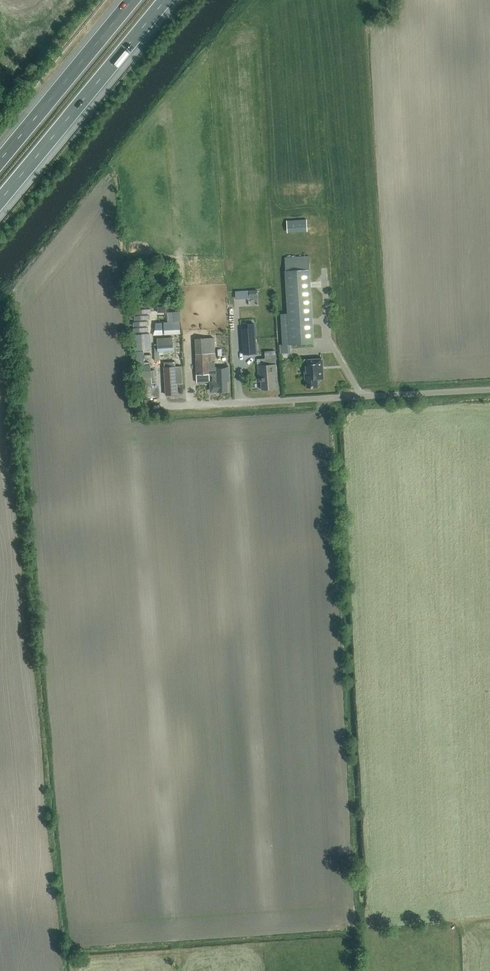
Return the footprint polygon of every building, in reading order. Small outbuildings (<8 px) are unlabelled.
[(287,230),(307,229),(307,219),(287,220),(287,230)] [(286,271),(310,269),(309,256),(285,257),(286,271)] [(290,344),(291,344),(314,343),(310,269),(286,271),(288,314),(290,344)] [(257,289),(249,289),(250,298),(258,297),(257,289)] [(181,329),(181,321),(174,321),(163,322),(164,329),(166,329),(179,329),(181,329)] [(248,328),(241,328),(243,355),(257,354),(255,323),(248,323),(248,328)] [(133,334),(134,351),(142,350),(141,334),(133,334)] [(174,351),(173,337),(157,338),(158,352),(174,351)] [(215,367),(215,353),(214,337),(195,338),(197,375),(213,374),(213,380),(210,380),(210,392),(228,391),(227,381),(230,381),(229,366),(215,367)] [(266,365),(266,363),(276,362),(275,350),(265,351),(265,358),(257,359),(259,380),(261,380),(262,390),(276,389),(275,376),(277,376),(276,364),(266,365)] [(318,387),(318,379),(324,378),(323,358),(304,359),(305,379),(306,379),(307,387),(318,387)] [(175,367),(175,362),(164,362),(166,395),(178,394),(177,384),(182,383),(181,366),(175,367)]
